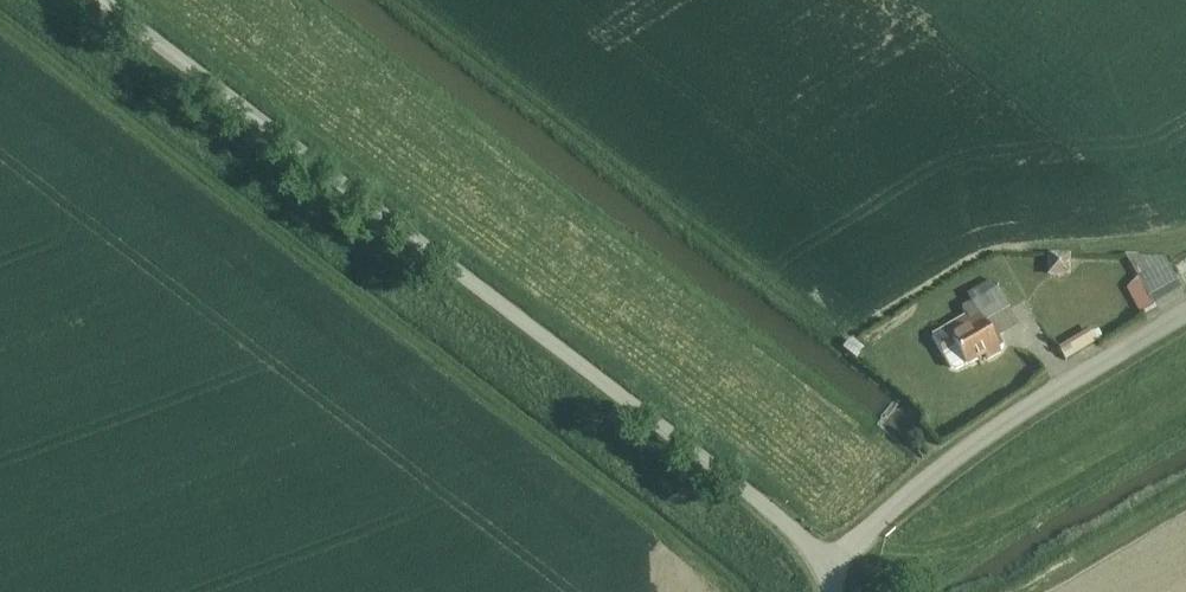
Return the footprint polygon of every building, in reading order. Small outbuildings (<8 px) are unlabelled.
[(1065,275),(1081,275),(1082,260),(1066,259),(1065,275)] [(1140,314),(1154,305),(1181,289),(1163,260),(1139,259),(1130,265),(1138,280),(1127,291),(1140,314)] [(964,365),(983,354),(986,359),(998,351),(997,349),(1000,348),(1001,345),(997,337),(994,337),(991,339),(983,324),(1007,310),(996,290),(971,304),(971,305),(962,310),(966,318),(932,337),(942,354),(954,347),(964,365)] [(1065,361),(1098,342),(1090,329),(1057,348),(1065,361)] [(863,349),(853,342),(851,340),(843,350),(856,359),(863,349)]
